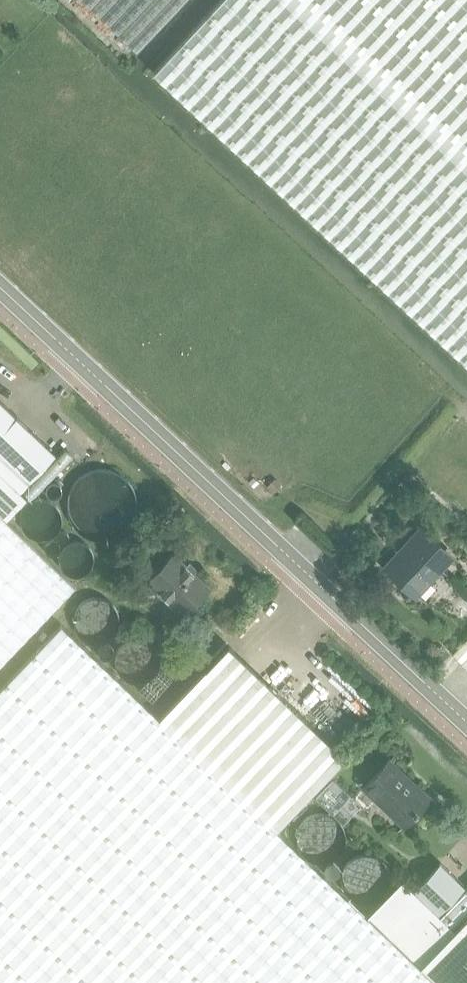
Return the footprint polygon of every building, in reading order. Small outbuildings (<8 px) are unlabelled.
[(136,51),(184,0),(82,0),(136,51)] [(152,70),(466,363),(466,0),(218,0),(152,70)] [(21,491),(55,453),(0,400),(0,471),(21,491)] [(74,585),(5,519),(27,496),(21,491),(0,471),(0,663),(74,585)] [(134,505),(134,504),(133,498),(131,492),(129,488),(125,483),(120,479),(115,477),(110,475),(105,474),(97,475),(92,477),(87,479),(82,483),(78,488),(76,492),(74,498),(74,504),(74,510),(76,516),(78,521),(82,525),(86,529),(92,532),(102,534),(108,534),(114,532),(119,530),(124,526),(128,521),(131,516),(133,511),(134,505)] [(274,477),(266,486),(274,492),(281,483),(274,477)] [(61,520),(61,519),(60,513),(56,508),(51,504),(46,503),(39,503),(34,506),(30,511),(28,518),(29,524),(31,529),(36,533),(43,535),(50,535),(55,532),(57,529),(59,526),(61,520)] [(410,542),(388,566),(415,591),(450,554),(418,524),(406,537),(410,542)] [(174,554),(148,581),(172,604),(178,598),(189,609),(209,588),(174,554)] [(366,917),(275,828),(161,716),(56,616),(3,673),(0,675),(0,982),(437,982),(366,917)] [(453,653),(463,662),(466,666),(466,638),(453,653)] [(229,643),(161,716),(275,828),(346,753),(229,643)] [(387,762),(363,786),(405,826),(432,797),(418,784),(414,788),(387,762)] [(314,796),(333,813),(350,794),(332,777),(314,796)] [(440,861),(414,890),(438,913),(464,885),(466,883),(441,860),(440,861)] [(366,917),(437,982),(466,982),(466,915),(454,928),(438,913),(414,890),(402,879),(366,917)]
